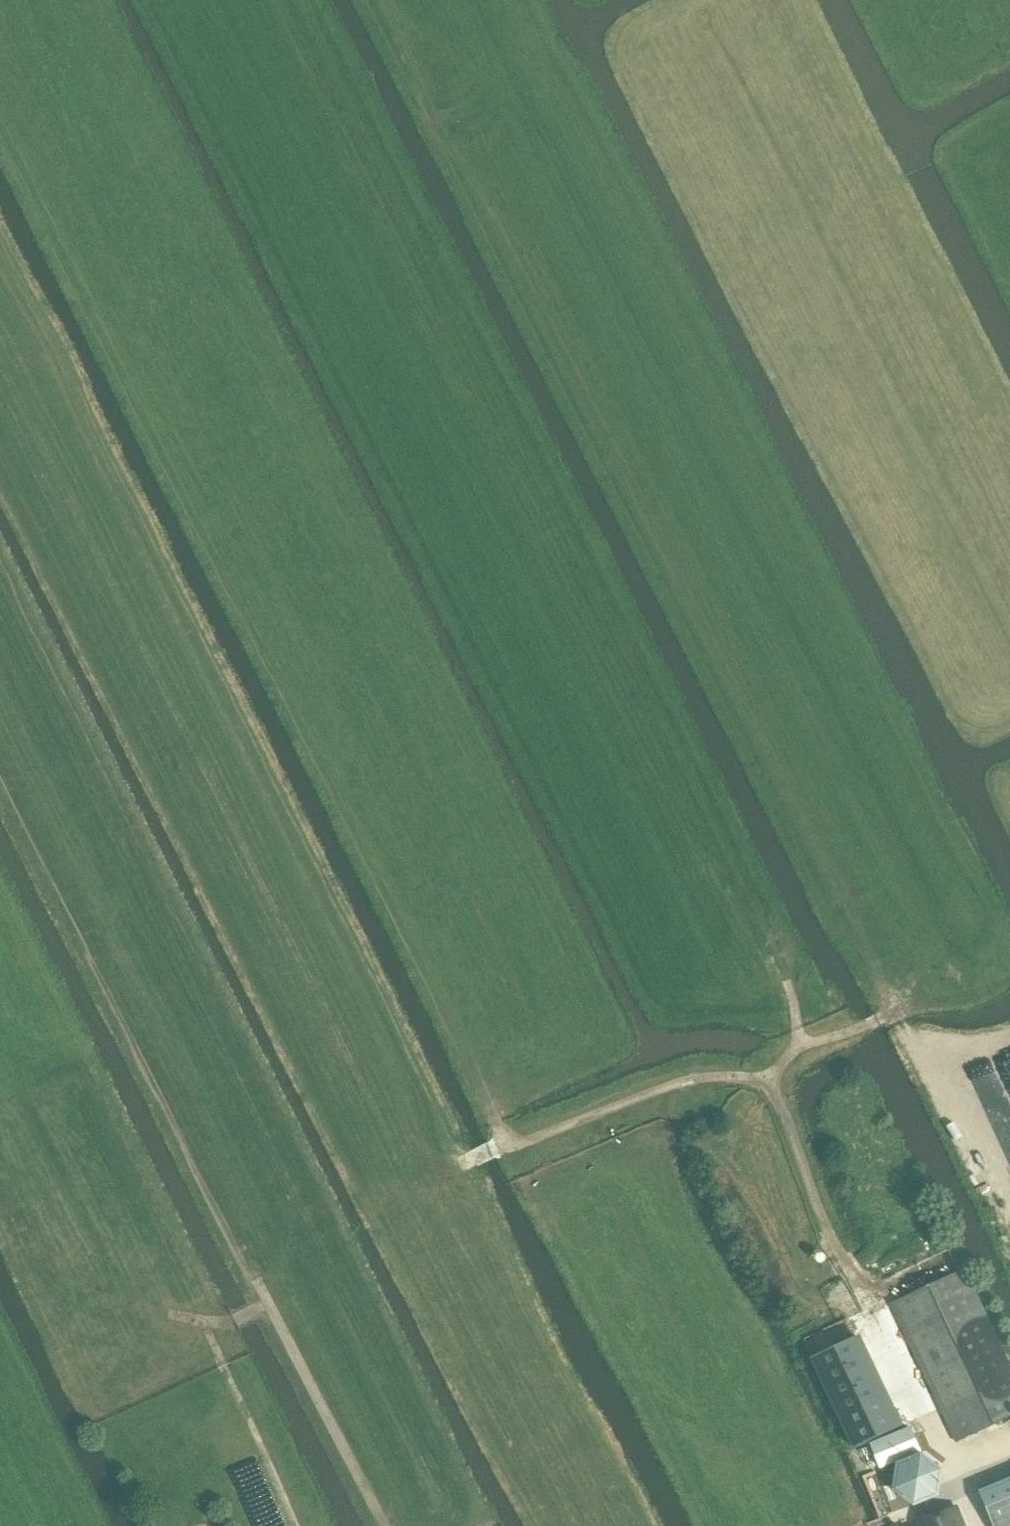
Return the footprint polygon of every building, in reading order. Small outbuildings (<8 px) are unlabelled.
[(965,1268),(892,1302),(957,1441),(1009,1416),(1009,1364),(965,1268)] [(856,1337),(811,1358),(854,1449),(899,1428),(856,1337)] [(875,1472),(862,1477),(872,1501),(879,1519),(882,1518),(881,1517),(882,1517),(904,1508),(914,1504),(913,1504),(935,1495),(939,1471),(920,1457),(898,1465),(898,1466),(892,1468),(878,1474),(876,1475),(875,1472)] [(982,1496),(994,1525),(1009,1525),(1009,1484),(982,1496)] [(914,1524),(915,1525),(963,1525),(955,1507),(914,1524)]
